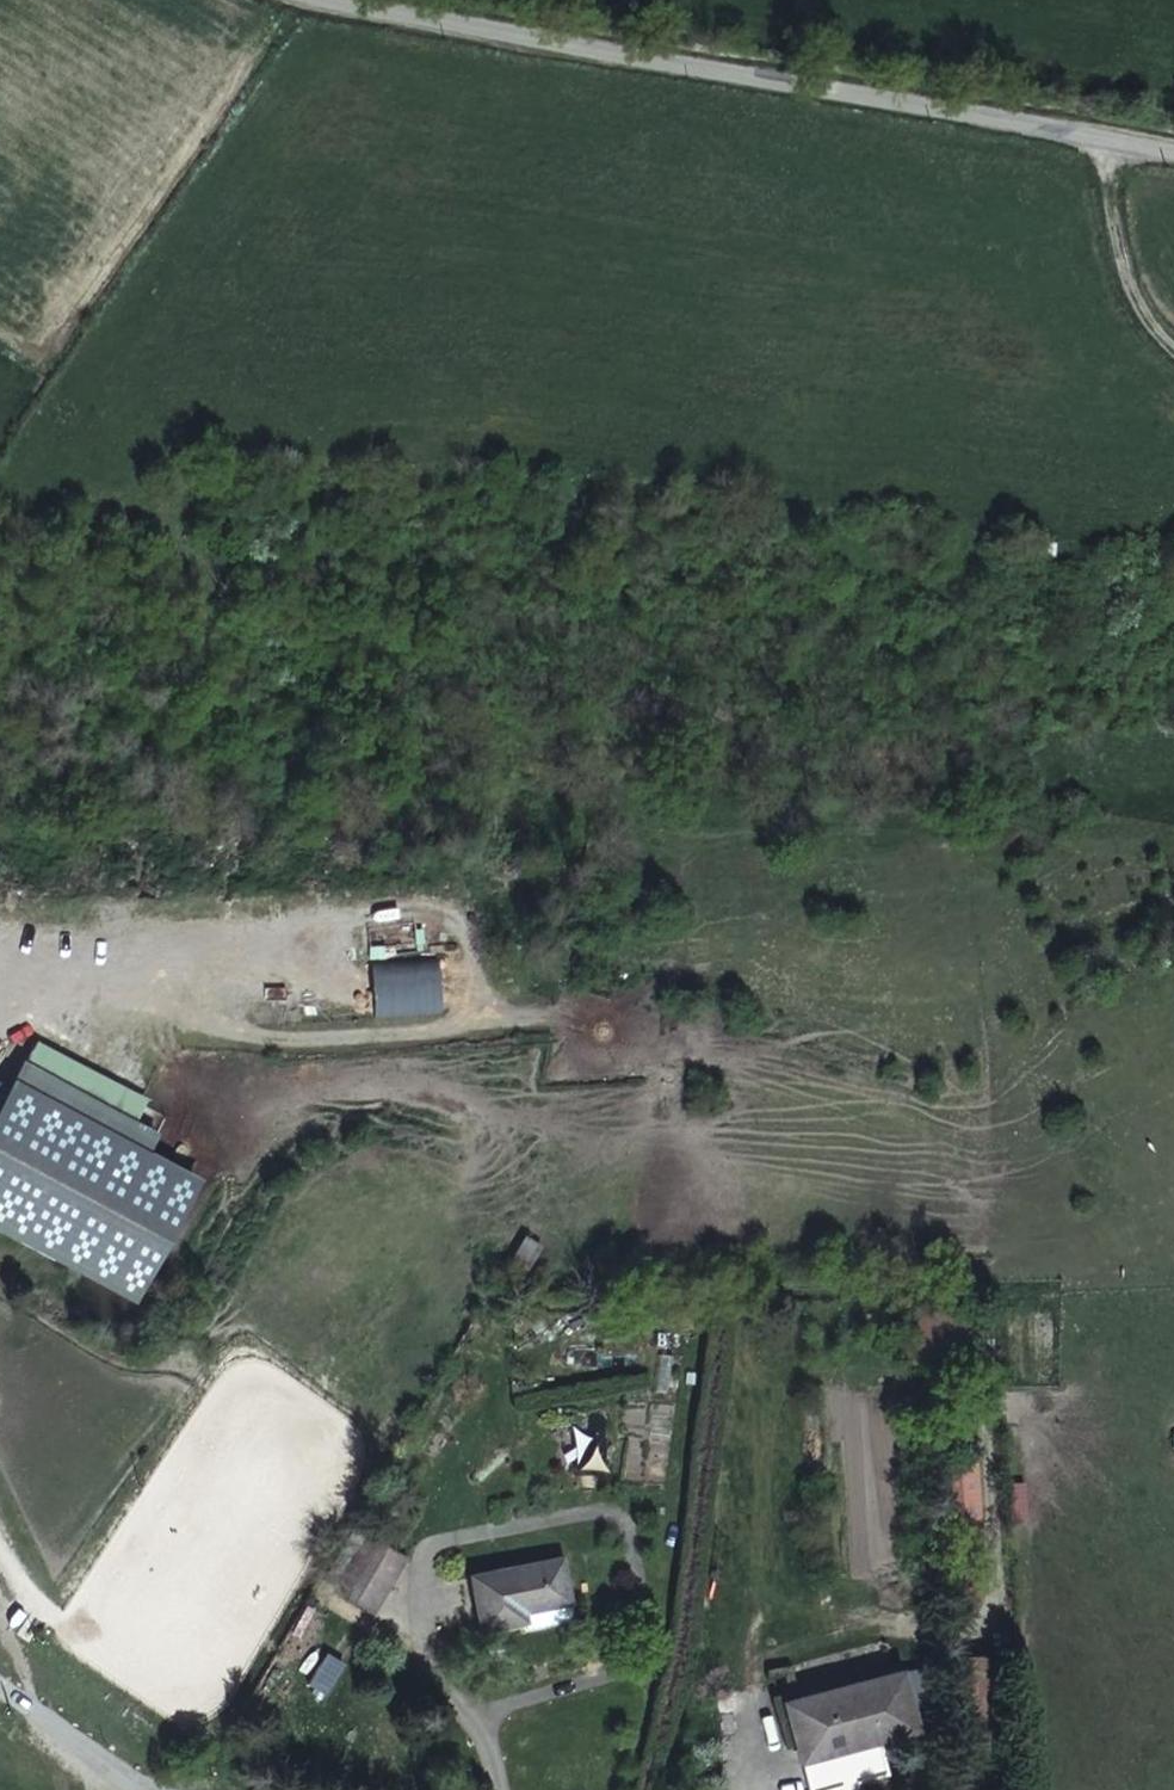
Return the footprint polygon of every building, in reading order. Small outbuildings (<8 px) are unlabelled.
[(13,1052),(4,1071),(120,1126),(128,1106),(13,1052)] [(0,1080),(0,1203),(171,1282),(222,1174),(120,1126),(4,1071),(0,1080)] [(409,1564),(372,1542),(343,1591),(380,1612),(409,1564)] [(566,1561),(477,1579),(487,1633),(576,1615),(566,1561)] [(934,1670),(932,1670),(816,1688),(829,1776),(891,1767),(887,1739),(942,1729),(934,1670)]
